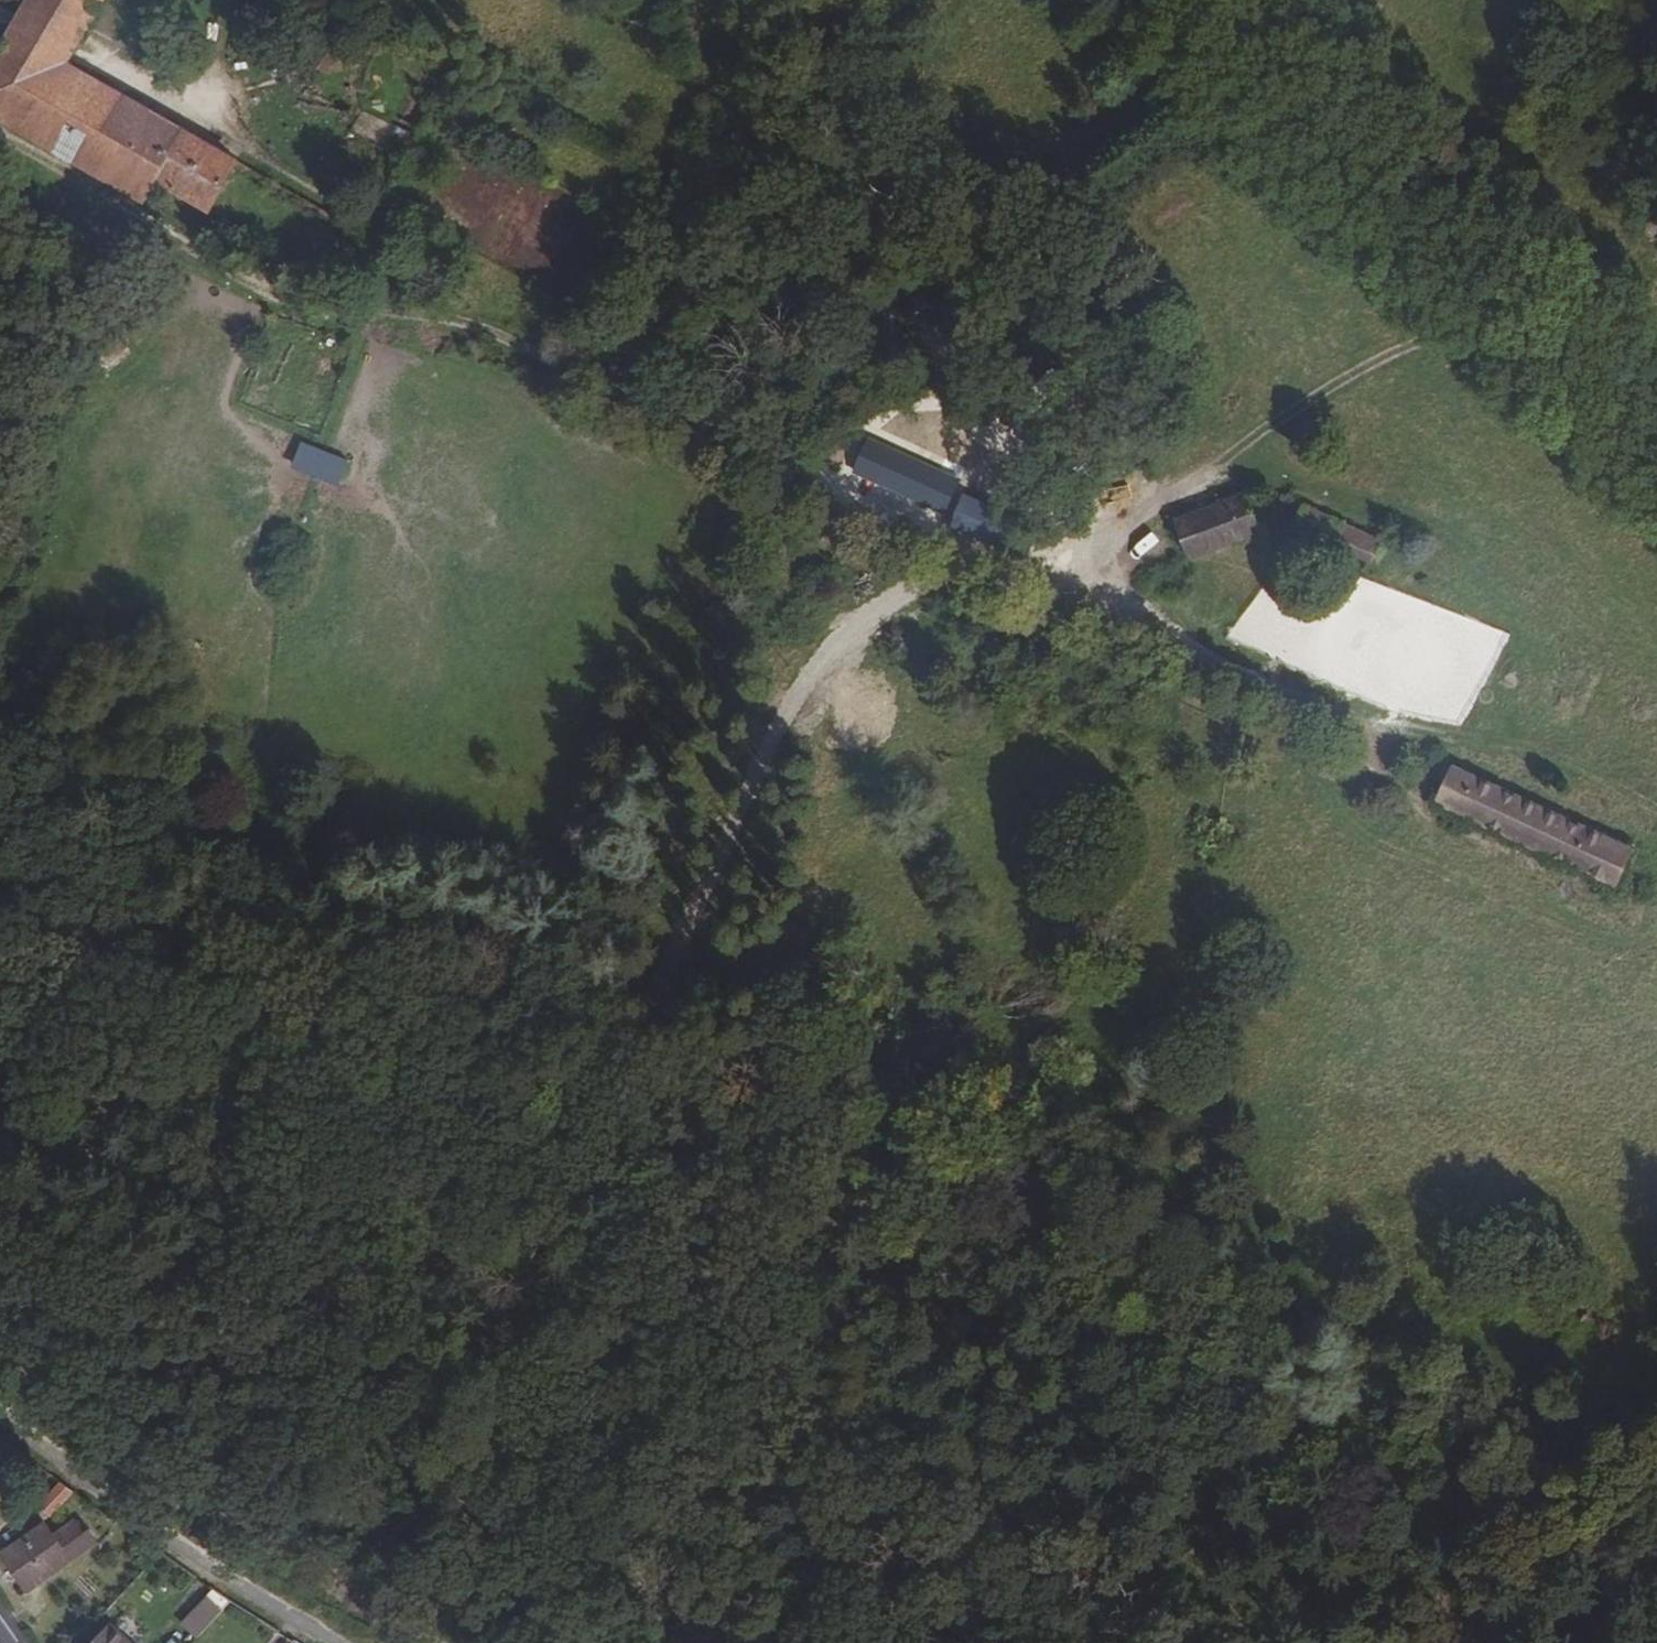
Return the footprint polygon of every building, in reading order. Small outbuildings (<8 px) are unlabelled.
[(144,200),(156,181),(210,209),(239,163),(80,78),(120,0),(49,0),(0,89),(0,120),(144,200)] [(956,514),(971,475),(872,438),(858,477),(956,514)] [(1262,532),(1246,489),(1174,516),(1191,558),(1262,532)] [(1303,503),(1291,531),(1370,564),(1382,536),(1303,503)] [(1436,802),(1619,886),(1637,847),(1453,764),(1436,802)] [(69,1491),(56,1481),(34,1505),(46,1516),(69,1491)] [(42,1524),(0,1554),(25,1590),(67,1558),(42,1524)] [(185,1624),(202,1638),(233,1601),(216,1587),(185,1624)] [(91,1642),(125,1642),(107,1626),(91,1642)]
